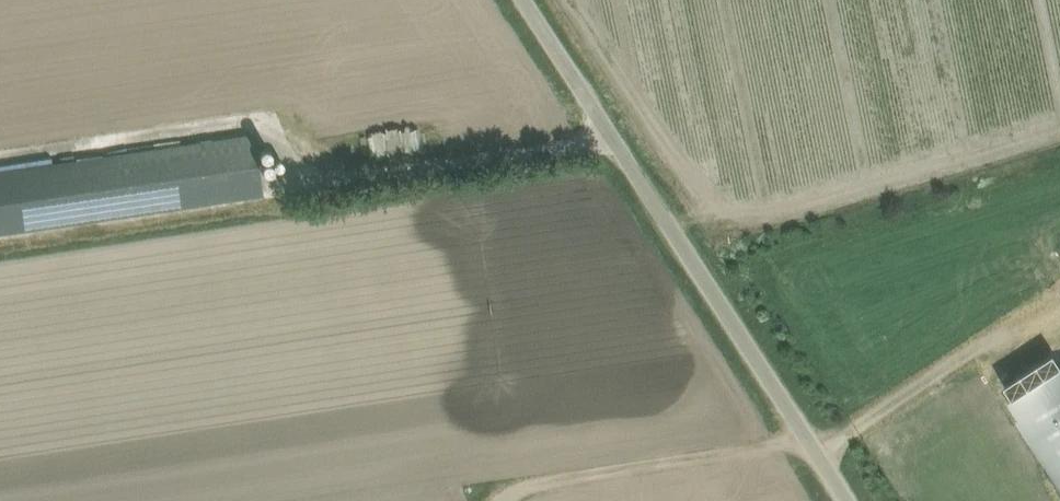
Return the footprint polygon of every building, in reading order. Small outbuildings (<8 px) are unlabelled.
[(255,134),(0,172),(0,234),(264,195),(255,134)] [(1008,403),(1019,420),(1016,422),(1059,489),(1059,370),(1008,403)]
